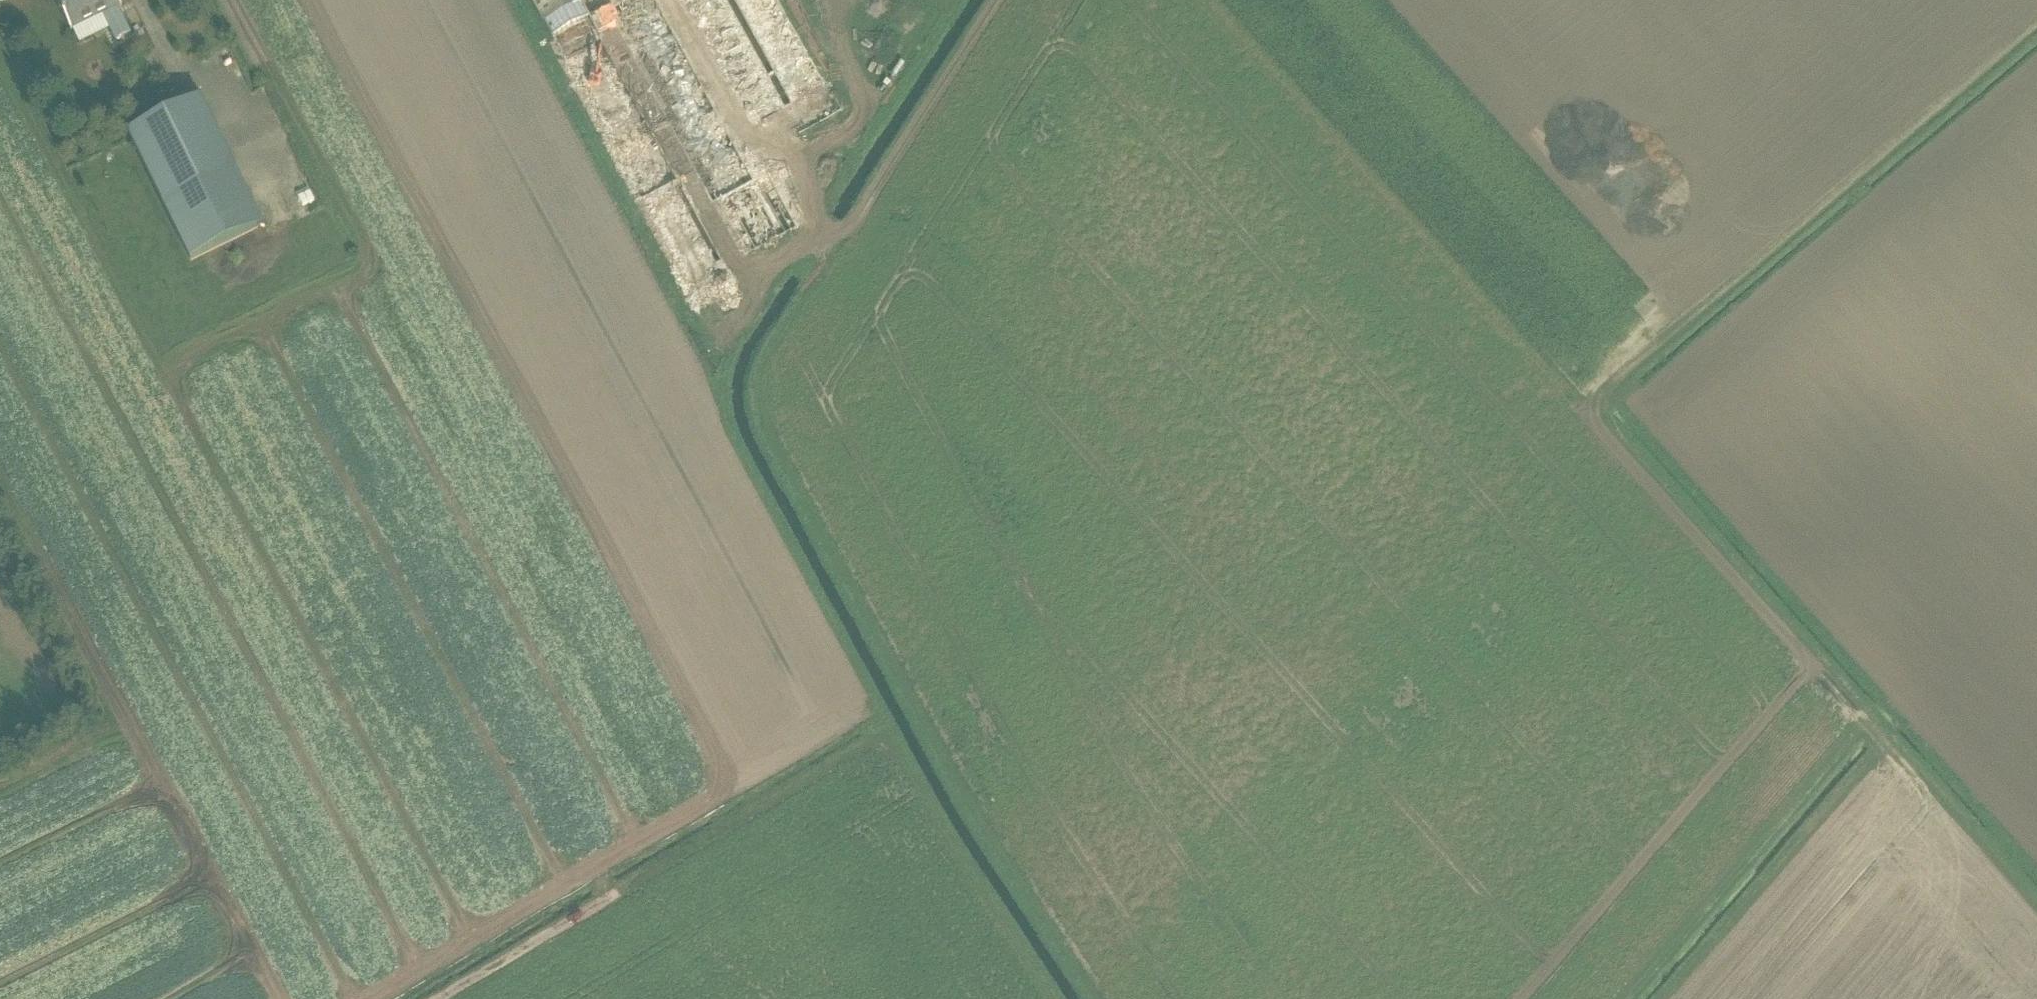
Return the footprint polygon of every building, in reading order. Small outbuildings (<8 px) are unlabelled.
[(56,1),(72,32),(73,32),(73,31),(104,16),(117,41),(131,34),(118,9),(121,8),(122,7),(119,0),(60,0),(58,1),(58,0),(56,1)] [(685,313),(725,295),(592,0),(529,0),(535,14),(553,6),(559,20),(554,23),(685,313)] [(804,227),(775,165),(759,173),(750,154),(737,161),(663,0),(613,0),(611,1),(731,260),(804,227)] [(824,90),(779,0),(680,0),(684,6),(675,11),(682,26),(695,20),(748,127),(824,90)] [(164,207),(190,261),(265,224),(238,171),(202,97),(185,105),(128,133),(164,207)]
